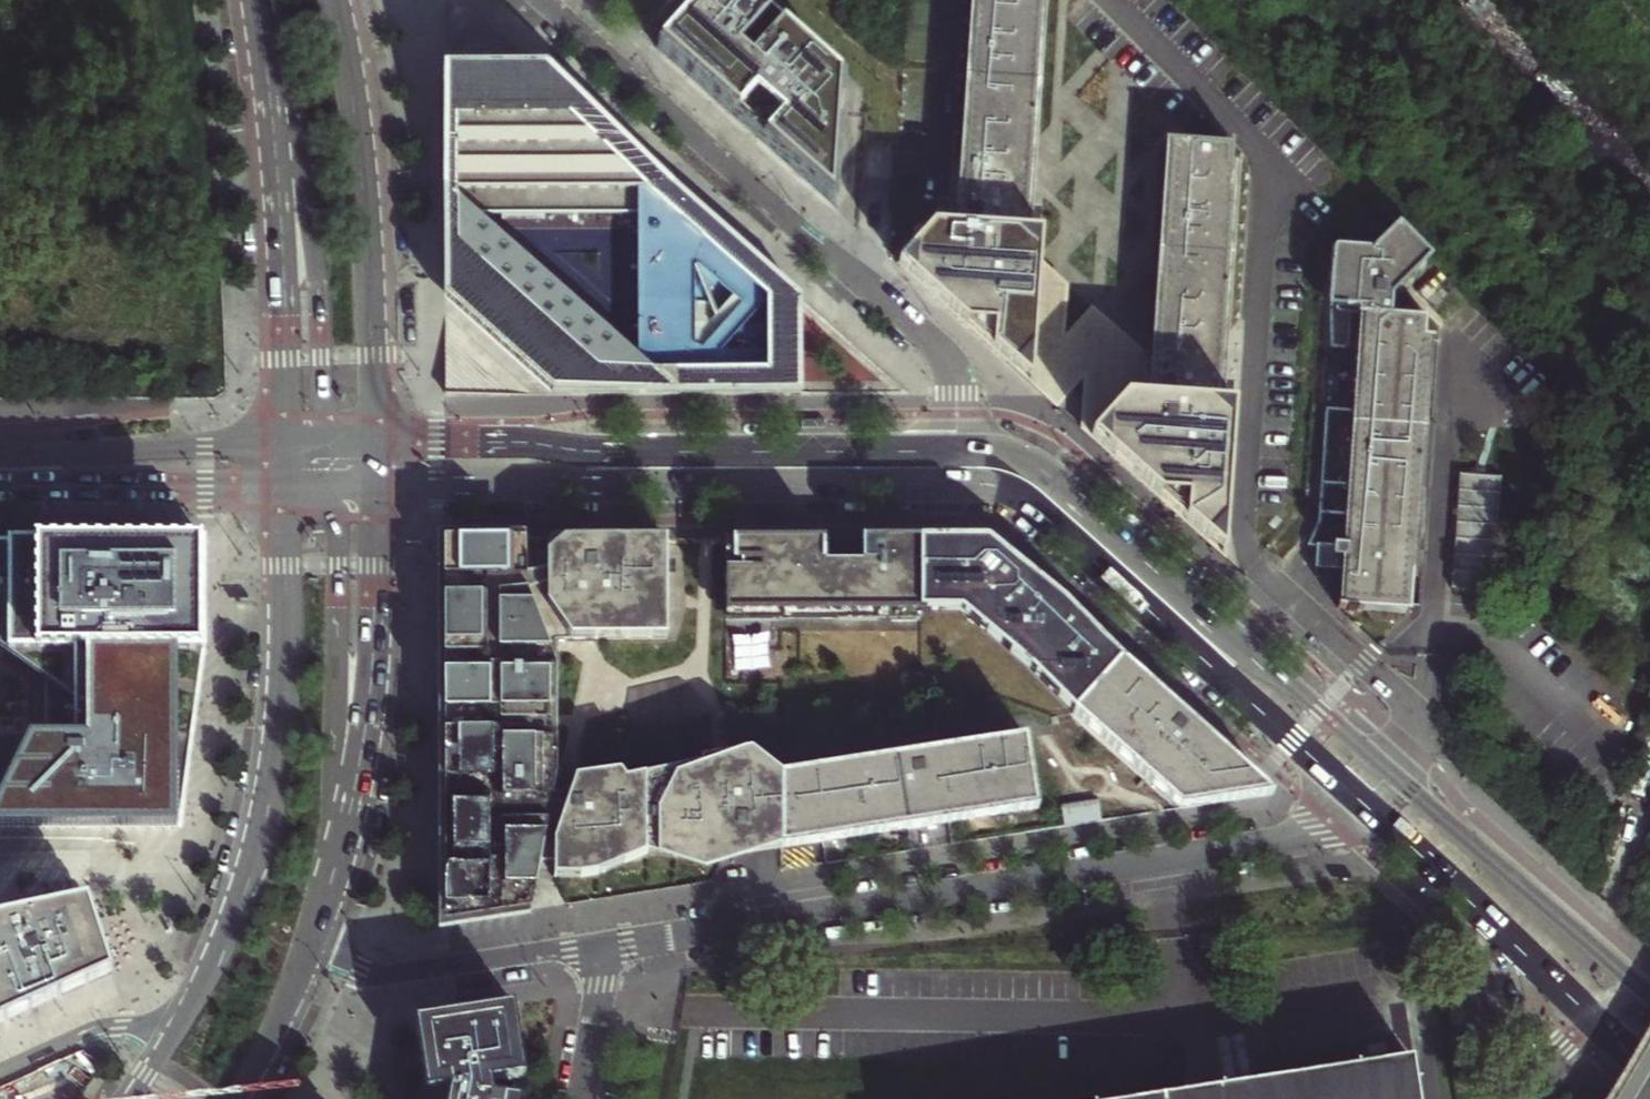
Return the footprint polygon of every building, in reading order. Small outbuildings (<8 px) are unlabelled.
[(766,0),(707,0),(666,44),(730,102),(843,205),(852,80),(766,0)] [(1026,240),(1035,114),(1043,0),(976,0),(959,235),(1026,240)] [(799,394),(799,343),(800,297),(717,223),(667,177),(643,158),(547,70),(465,72),(444,72),(444,214),(444,225),(445,300),(550,395),(668,395),(799,394)] [(1152,405),(1219,410),(1236,165),(1232,165),(1233,146),(1170,141),(1160,286),(1155,353),(1152,405)] [(1357,319),(1361,320),(1362,315),(1390,317),(1391,298),(1430,259),(1398,227),(1377,248),(1342,246),(1340,247),(1339,248),(1339,251),(1330,251),(1328,290),(1330,351),(1343,351),(1343,350),(1345,350),(1346,349),(1347,348),(1348,347),(1349,316),(1357,317),(1357,319)] [(1037,240),(1026,240),(959,235),(931,232),(906,264),(1029,377),(1037,240)] [(1414,613),(1409,612),(1432,339),(1424,338),(1425,319),(1390,317),(1362,315),(1361,320),(1356,413),(1327,411),(1324,485),(1355,487),(1353,515),(1321,512),(1321,523),(1319,523),(1309,546),(1316,546),(1314,569),(1330,570),(1344,571),(1343,607),(1338,607),(1338,609),(1414,615),(1414,613)] [(484,396),(444,360),(445,396),(484,396)] [(1232,410),(1219,410),(1152,405),(1129,404),(1097,440),(1221,553),(1232,410)] [(1501,478),(1458,474),(1451,590),(1496,593),(1501,478)] [(719,525),(718,555),(732,555),(732,562),(717,562),(717,614),(908,616),(908,594),(947,594),(1021,658),(1044,680),(1181,810),(1273,796),(1233,760),(1211,738),(1047,584),(977,527),(951,526),(895,525),(795,525),(719,525)] [(181,830),(184,811),(190,765),(204,654),(205,540),(190,540),(36,539),(0,540),(0,829),(181,830)] [(479,543),(446,543),(445,624),(445,759),(444,840),(444,891),(444,922),(533,908),(540,861),(555,862),(563,818),(547,815),(556,776),(558,642),(666,640),(666,543),(615,543),(511,543),(479,543)] [(646,854),(704,860),(753,853),(1047,810),(1036,738),(783,776),(750,766),(743,755),(719,758),(719,767),(625,783),(621,774),(577,780),(563,818),(555,862),(555,878),(563,878),(581,877),(598,874),(646,854)] [(52,1004),(104,982),(92,937),(84,911),(0,925),(0,1025),(52,1004)] [(1214,931),(1193,932),(1194,948),(1215,946),(1214,931)] [(432,1020),(434,1038),(442,1091),(440,1098),(492,1098),(490,1081),(516,1079),(505,1009),(432,1020)] [(1414,1055),(1262,1078),(1202,1087),(1127,1098),(1421,1098),(1414,1055)]
